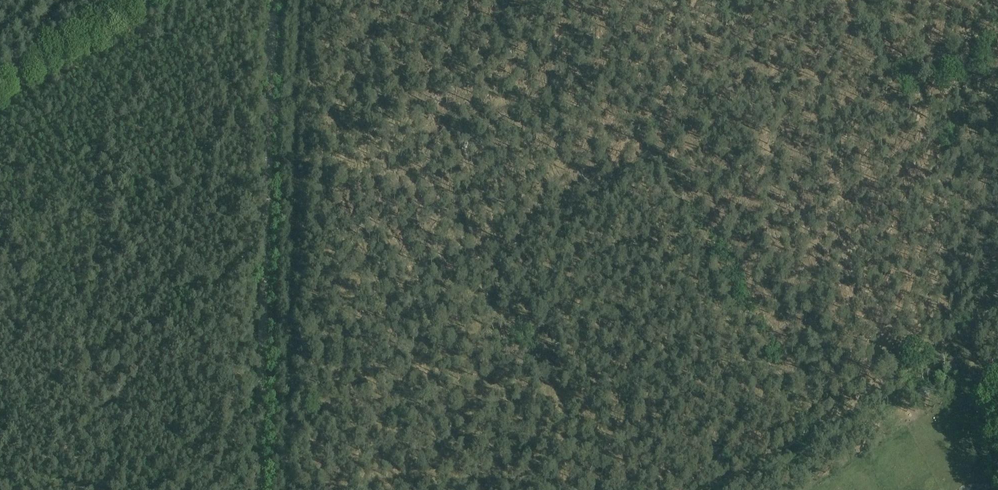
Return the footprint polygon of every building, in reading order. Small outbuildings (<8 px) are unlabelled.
[(930,384),(914,395),(918,402),(935,392),(930,384)]
